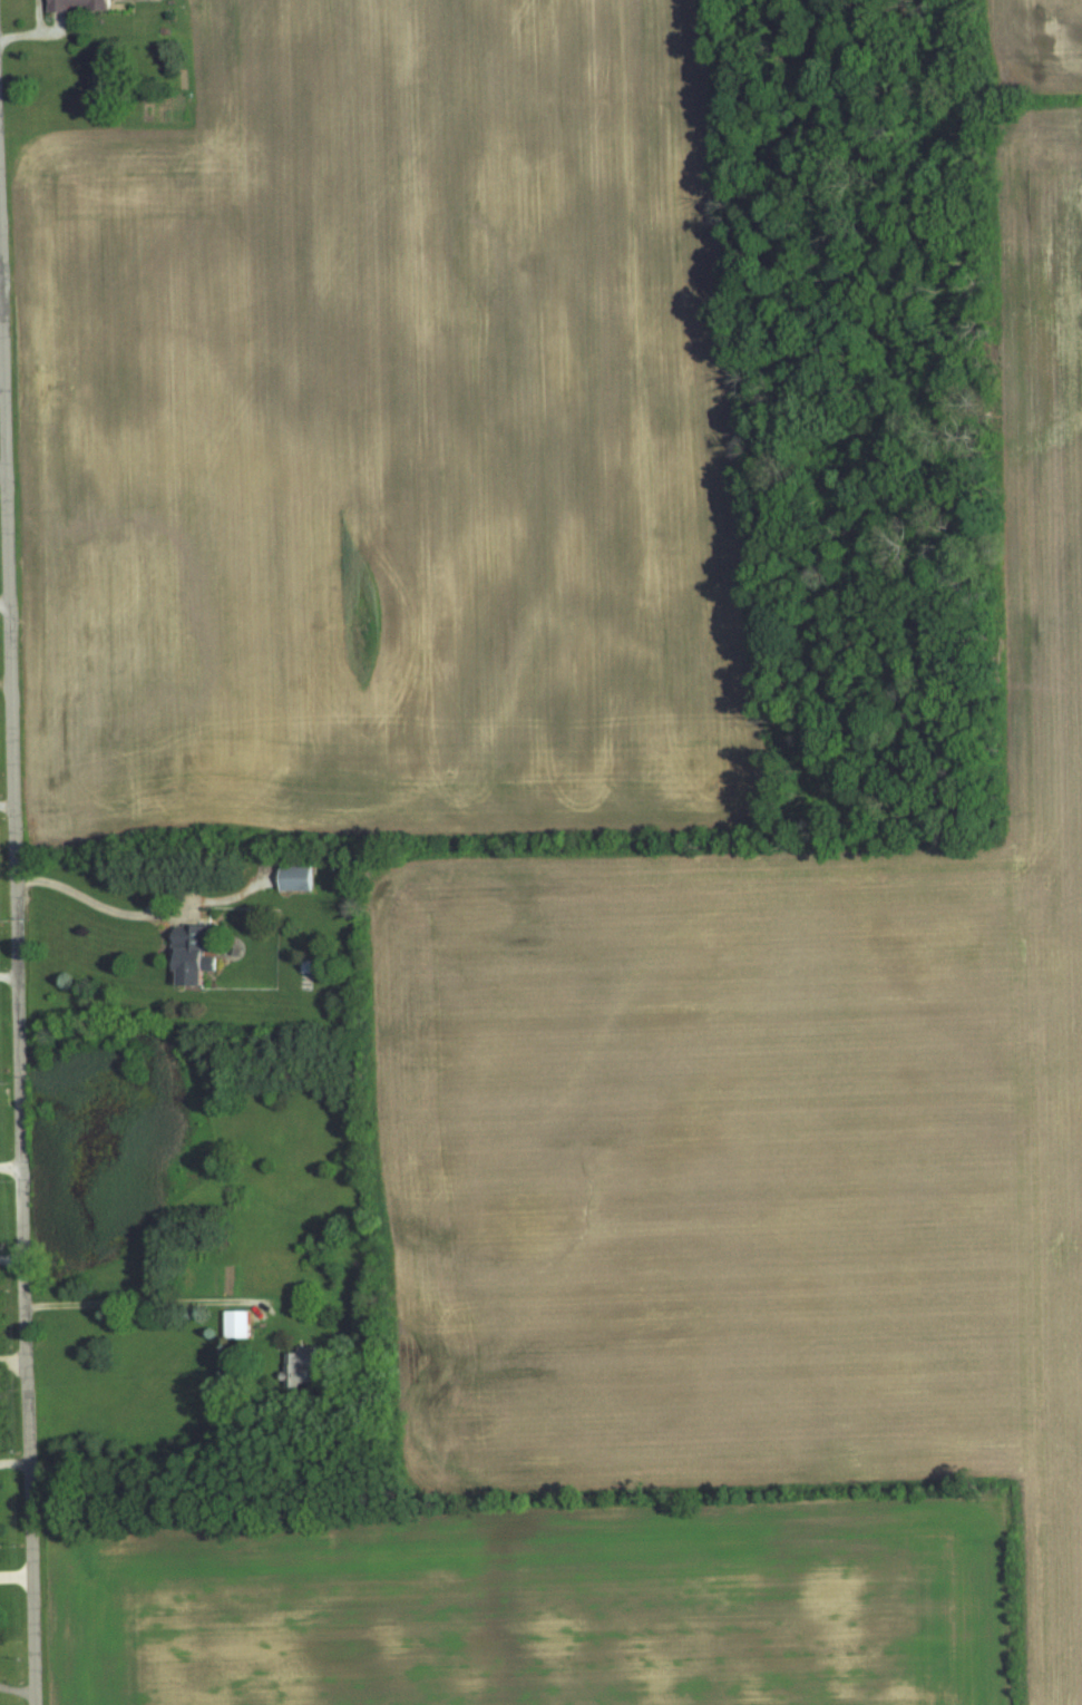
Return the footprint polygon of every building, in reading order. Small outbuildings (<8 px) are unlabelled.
[(55,12),(116,11),(115,0),(55,0),(55,12)] [(285,865),(285,890),(316,890),(315,865),(285,865)] [(180,984),(209,984),(209,970),(215,970),(216,925),(181,924),(180,984)] [(230,1338),(252,1337),(252,1310),(229,1310),(230,1338)] [(287,1352),(288,1387),(315,1386),(314,1367),(320,1366),(319,1346),(301,1346),(301,1352),(287,1352)]
